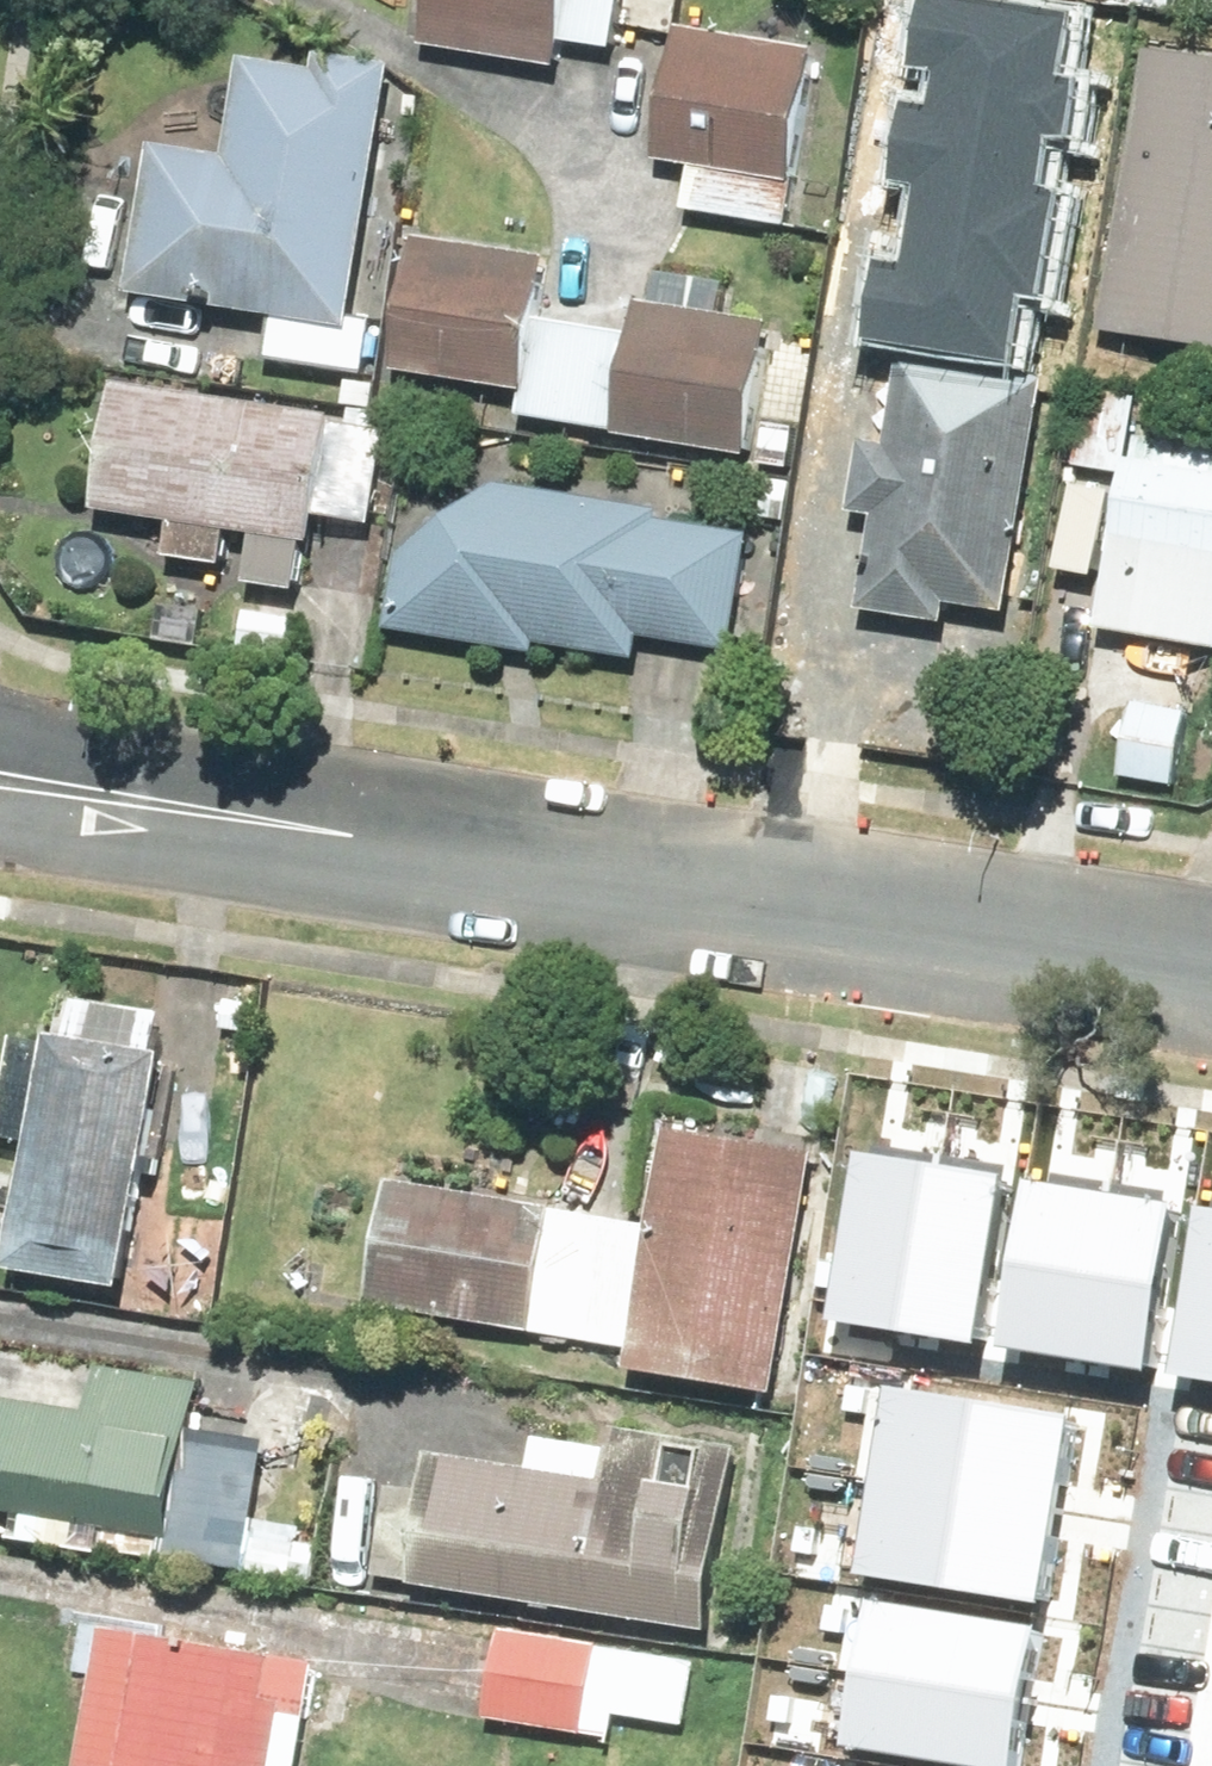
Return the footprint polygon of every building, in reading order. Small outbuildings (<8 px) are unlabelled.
[(428,52),(564,74),(569,47),(618,55),(627,0),(436,0),(428,52)] [(879,332),(1040,358),(1095,25),(943,0),(934,0),(879,332)] [(818,55),(684,33),(662,169),(696,174),(689,214),(789,231),(818,55)] [(1149,55),(1105,337),(1211,354),(1211,65),(1149,55)] [(359,320),(399,72),(324,60),(321,76),(247,64),(231,162),(159,151),(135,300),(275,323),(268,367),(371,383),(380,323),(359,320)] [(622,443),(754,462),(774,326),(724,319),(729,287),(661,277),(657,309),(643,307),(638,340),(542,325),(551,265),(420,245),(400,380),(528,399),(524,423),(623,438),(622,443)] [(1053,386),(908,363),(894,449),(869,445),(856,521),(881,525),(866,617),(952,631),(955,611),(1015,621),(1053,386)] [(339,422),(122,388),(101,520),(178,532),(173,565),(230,574),(235,541),(260,545),(253,591),(303,598),(310,553),(319,554),(323,524),(376,532),(391,438),(380,437),(383,419),(355,414),(352,432),(338,430),(339,422)] [(1144,444),(1141,466),(1134,465),(1105,637),(1211,655),(1211,455),(1144,444)] [(402,559),(390,637),(541,661),(543,650),(643,667),(646,645),(736,659),(755,541),(665,527),(667,516),(501,489),(402,559)] [(208,616),(164,610),(159,646),(203,652),(208,616)] [(249,613),(244,654),(293,661),(298,620),(249,613)] [(1192,716),(1138,707),(1125,782),(1179,791),(1192,716)] [(35,1145),(14,1272),(130,1291),(169,1055),(160,1054),(167,1013),(69,997),(62,1038),(53,1036),(52,1045),(24,1040),(7,1141),(35,1145)] [(657,1227),(395,1180),(372,1307),(636,1354),(634,1370),(781,1396),(824,1155),(675,1128),(657,1227)] [(867,1156),(838,1329),(984,1353),(1013,1180),(867,1156)] [(1035,1190),(1006,1363),(1152,1387),(1181,1214),(1035,1190)] [(1165,1389),(1211,1397),(1211,1219),(1193,1216),(1165,1389)] [(179,1541),(205,1383),(101,1365),(93,1413),(0,1397),(0,1511),(29,1516),(27,1529),(48,1532),(50,1519),(83,1525),(79,1548),(166,1563),(170,1540),(179,1541)] [(900,1391),(875,1574),(1036,1601),(1062,1413),(900,1391)] [(421,1587),(716,1633),(745,1448),(620,1429),(612,1482),(442,1455),(421,1587)] [(857,1748),(969,1765),(1019,1765),(1042,1625),(881,1599),(857,1748)] [(698,1663),(507,1629),(490,1721),(614,1743),(615,1735),(626,1737),(629,1719),(687,1729),(698,1663)] [(112,1630),(87,1765),(303,1765),(321,1667),(112,1630)]
